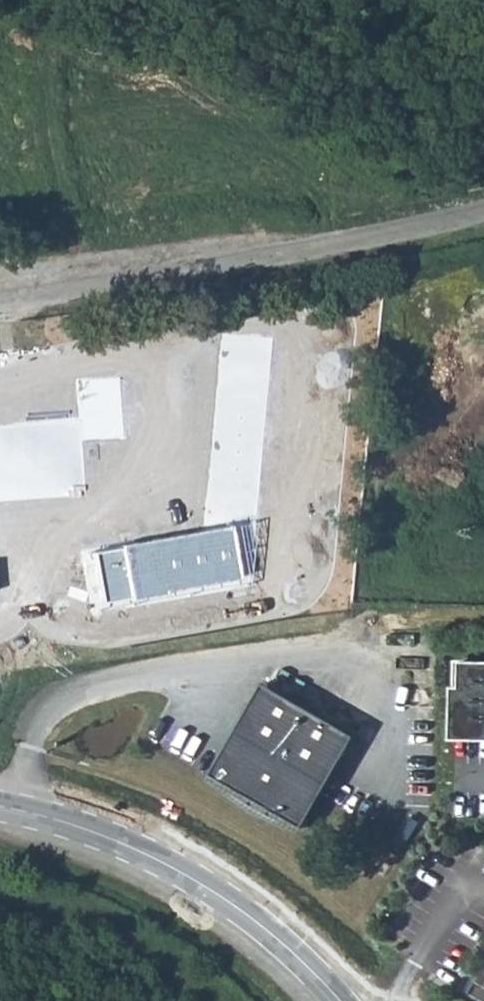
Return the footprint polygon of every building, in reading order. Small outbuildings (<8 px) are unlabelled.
[(241,578),(232,530),(98,555),(107,603),(241,578)] [(466,656),(465,680),(458,680),(457,733),(483,733),(483,657),(466,656)] [(360,735),(268,682),(215,774),(307,827),(317,810),(360,735)]
